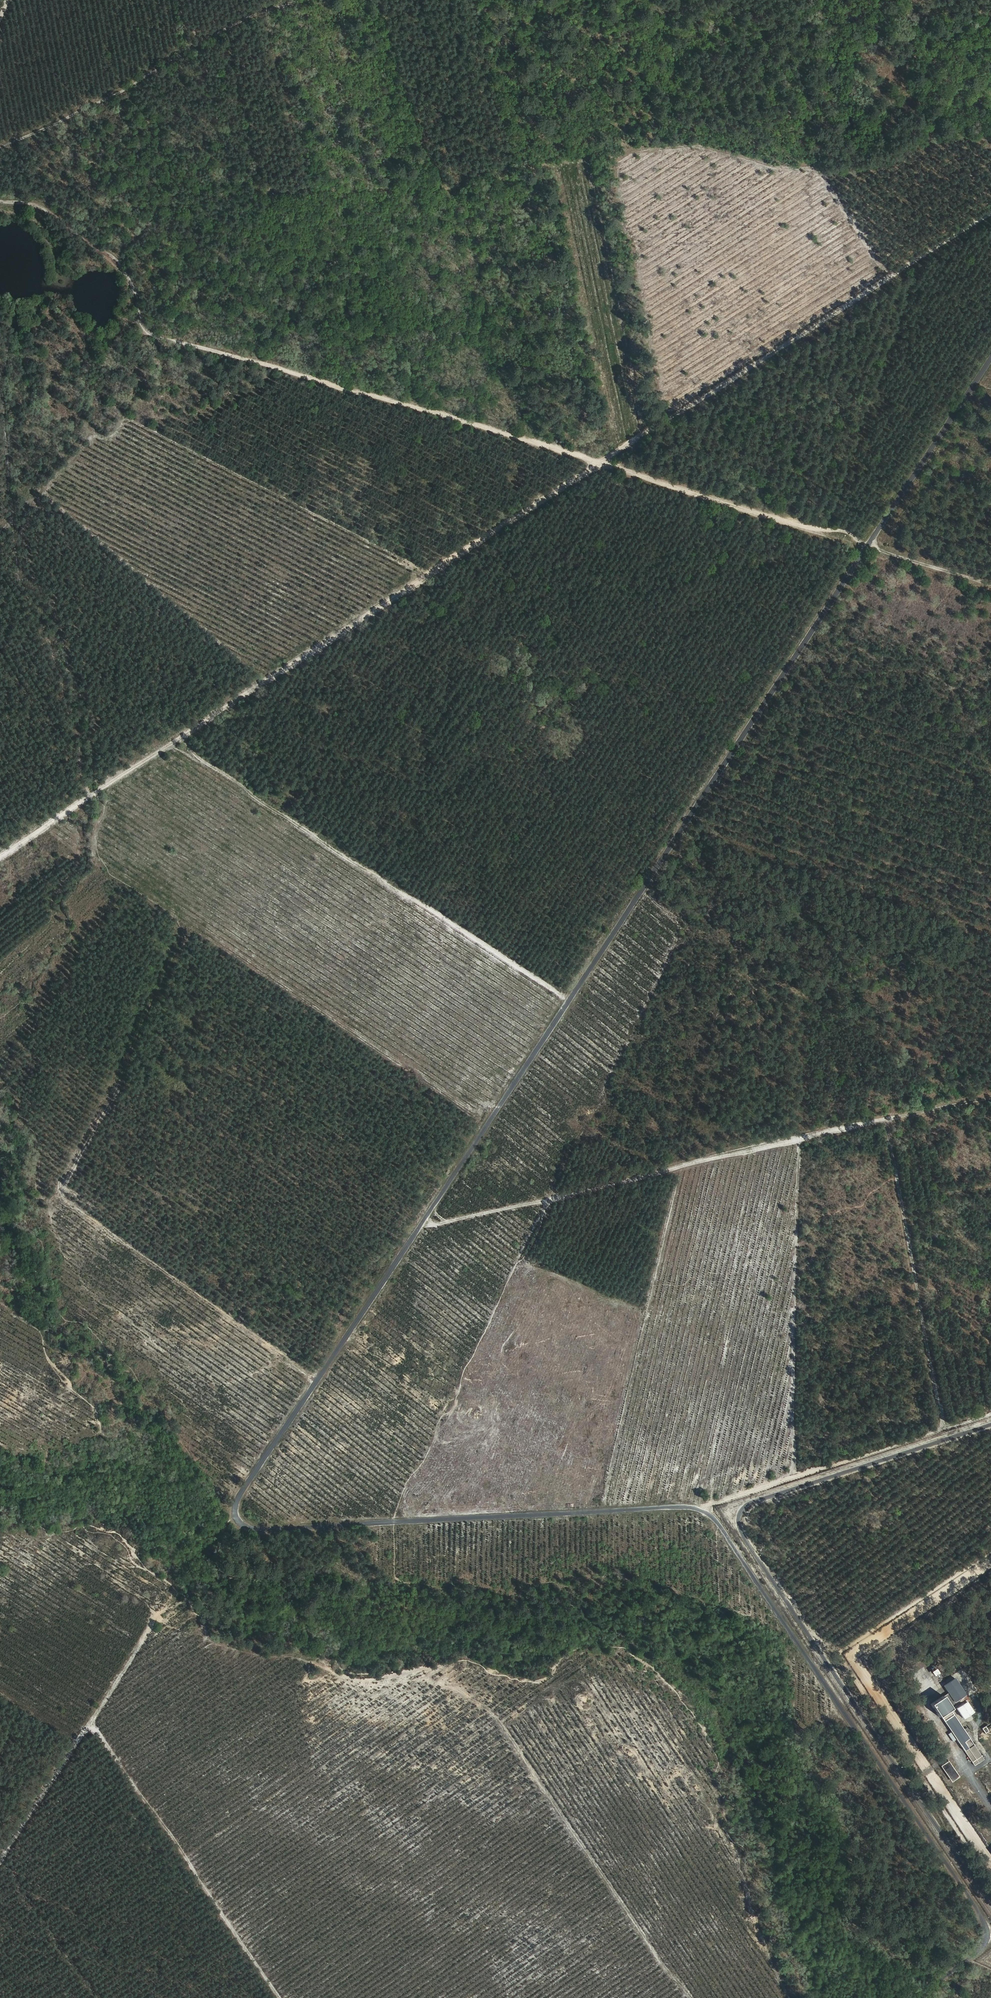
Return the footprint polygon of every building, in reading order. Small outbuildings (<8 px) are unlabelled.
[(943,1686),(954,1703),(966,1695),(955,1678),(943,1686)] [(942,1696),(929,1703),(937,1716),(941,1714),(975,1766),(985,1760),(942,1696)] [(962,1719),(973,1712),(966,1701),(955,1708),(962,1719)] [(949,1762),(942,1766),(952,1781),(960,1777),(949,1762)]
